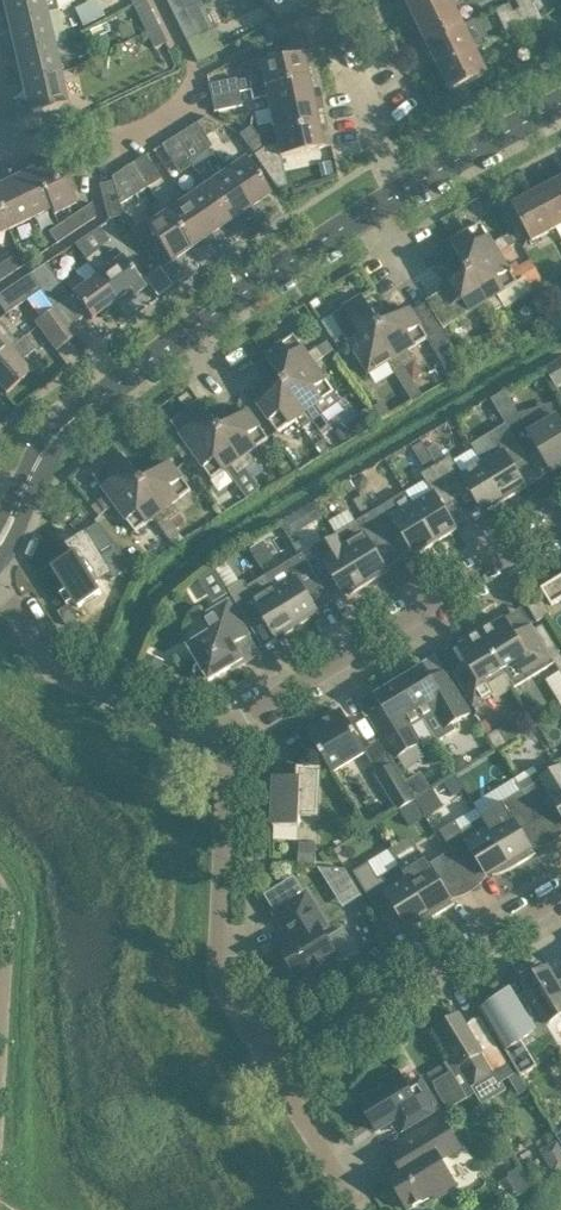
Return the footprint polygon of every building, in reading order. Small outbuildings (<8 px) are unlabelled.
[(8,22),(45,13),(59,9),(72,1),(72,0),(3,0),(8,22)] [(77,5),(83,22),(105,15),(100,0),(94,0),(77,5)] [(143,22),(154,17),(146,0),(132,0),(143,22)] [(173,13),(184,8),(180,0),(167,0),(173,13)] [(416,18),(453,0),(407,0),(416,18)] [(428,42),(465,24),(453,0),(416,18),(428,42)] [(521,16),(525,25),(536,20),(529,4),(533,2),(532,0),(516,0),(523,14),(521,16)] [(184,8),(173,13),(197,61),(223,47),(213,27),(206,31),(196,13),(188,17),(184,8)] [(15,51),(52,42),(66,39),(59,9),(45,13),(8,22),(15,51)] [(510,21),(514,31),(525,25),(521,16),(510,21)] [(154,17),(143,22),(155,47),(166,42),(154,17)] [(536,20),(525,25),(531,37),(542,32),(536,20)] [(428,42),(439,67),(477,49),(465,24),(428,42)] [(525,25),(514,31),(520,42),(531,37),(525,25)] [(15,51),(22,80),(58,71),(52,42),(15,51)] [(247,73),(251,89),(308,77),(304,62),(312,60),(309,43),(290,47),(292,55),(259,62),(261,70),(247,73)] [(477,49),(439,67),(451,92),(489,74),(477,49)] [(58,71),(22,80),(29,110),(65,102),(58,71)] [(267,96),(270,109),(321,98),(316,75),(308,77),(251,89),(253,99),(267,96)] [(209,84),(208,84),(211,97),(239,91),(237,80),(236,78),(231,79),(209,84)] [(242,105),(239,91),(211,97),(214,111),(242,105)] [(262,132),(256,134),(258,137),(275,132),(318,123),(315,110),(323,108),(321,98),(270,109),(272,123),(261,125),(262,132)] [(207,115),(185,129),(200,153),(212,146),(206,136),(224,125),(207,115)] [(258,137),(246,145),(254,155),(266,147),(277,144),(280,156),(331,145),(329,135),(321,137),(318,123),(275,132),(258,137)] [(239,134),(246,145),(258,137),(256,134),(251,126),(239,134)] [(185,129),(174,137),(184,153),(189,161),(200,153),(185,129)] [(174,137),(162,144),(172,160),(184,153),(174,137)] [(145,154),(133,162),(148,186),(160,179),(145,154)] [(54,158),(33,168),(52,207),(51,208),(54,214),(77,203),(68,183),(73,181),(66,168),(61,171),(54,158)] [(245,158),(225,172),(254,215),(263,209),(258,202),(270,194),(245,158)] [(331,160),(319,163),(322,175),(334,172),(331,160)] [(112,175),(113,179),(119,204),(136,194),(148,186),(133,162),(121,169),(112,175)] [(16,167),(7,171),(30,218),(51,208),(52,207),(33,168),(20,175),(16,167)] [(0,184),(0,210),(9,228),(30,218),(7,171),(0,175),(0,179),(2,183),(0,184)] [(225,172),(205,185),(230,221),(241,214),(246,221),(254,215),(225,172)] [(122,215),(119,204),(113,179),(99,184),(108,218),(122,215)] [(557,228),(560,236),(560,179),(538,192),(557,228)] [(205,185),(186,198),(215,242),(224,236),(219,229),(230,221),(205,185)] [(557,228),(538,192),(513,205),(532,241),(557,228)] [(165,199),(160,203),(191,248),(202,240),(207,247),(215,242),(186,198),(174,206),(169,200),(165,199)] [(92,202),(81,210),(87,223),(96,217),(92,202)] [(191,248),(160,203),(154,206),(153,210),(157,217),(139,230),(163,266),(191,248)] [(9,228),(0,210),(0,233),(9,228)] [(81,210),(60,224),(67,236),(87,223),(81,210)] [(452,242),(468,268),(474,269),(511,247),(517,244),(510,233),(494,243),(482,223),(452,242)] [(67,236),(60,224),(49,231),(57,243),(67,236)] [(468,268),(467,273),(473,274),(495,311),(505,305),(499,294),(519,282),(520,285),(527,281),(533,291),(545,284),(531,260),(520,266),(517,261),(509,266),(503,257),(513,251),(511,247),(474,269),(468,268)] [(85,259),(87,262),(97,275),(116,300),(129,291),(133,296),(146,287),(142,282),(141,282),(116,248),(104,257),(98,250),(85,259)] [(20,250),(10,257),(18,269),(28,262),(20,250)] [(0,263),(0,264),(8,276),(18,269),(10,257),(0,263)] [(97,275),(87,262),(75,271),(79,276),(66,285),(91,319),(116,300),(97,275)] [(41,290),(54,307),(54,308),(70,296),(45,263),(28,275),(41,290)] [(443,292),(428,302),(443,328),(459,318),(460,319),(479,307),(486,317),(494,331),(504,325),(495,311),(473,274),(467,273),(441,289),(443,292)] [(41,290),(28,275),(0,293),(0,305),(5,313),(41,290)] [(342,351),(352,345),(378,328),(379,323),(363,296),(333,315),(345,334),(335,341),(342,351)] [(317,298),(310,302),(314,308),(321,304),(317,298)] [(410,308),(384,324),(383,330),(405,366),(416,360),(410,350),(427,339),(452,378),(468,368),(443,328),(428,302),(413,311),(410,308)] [(54,308),(54,307),(35,321),(56,350),(75,336),(54,308)] [(549,318),(556,331),(560,329),(560,313),(560,311),(549,318)] [(10,349),(1,338),(8,332),(0,322),(0,358),(10,349)] [(378,328),(352,345),(370,374),(389,362),(403,384),(413,378),(405,366),(383,330),(384,324),(379,323),(378,328)] [(266,355),(284,380),(290,381),(314,364),(315,365),(325,358),(324,357),(318,348),(309,354),(295,335),(266,355)] [(0,358),(0,387),(6,394),(38,366),(28,355),(35,348),(24,336),(10,349),(0,358)] [(327,341),(318,348),(324,357),(325,358),(334,351),(327,341)] [(557,388),(560,385),(560,358),(545,368),(557,388)] [(284,380),(283,385),(289,386),(322,433),(331,426),(316,405),(335,392),(315,365),(314,364),(290,381),(284,380)] [(289,386),(283,385),(258,403),(279,431),(298,418),(313,439),(322,433),(289,386)] [(508,391),(493,399),(499,410),(514,402),(508,391)] [(188,392),(179,399),(188,411),(197,404),(188,392)] [(183,458),(192,451),(218,432),(219,427),(201,402),(197,404),(188,411),(172,422),(186,441),(176,448),(183,458)] [(365,432),(372,428),(374,418),(369,407),(362,411),(359,424),(365,432)] [(249,410),(224,427),(223,433),(248,468),(254,478),(262,473),(262,468),(257,462),(258,462),(250,452),(269,438),(249,410)] [(509,428),(527,458),(540,450),(553,472),(560,467),(560,422),(557,416),(526,426),(517,412),(504,420),(506,423),(509,428)] [(491,457),(482,462),(505,500),(528,487),(527,486),(526,487),(513,466),(527,458),(509,428),(506,423),(489,434),(491,457)] [(218,432),(192,451),(213,479),(231,465),(238,475),(248,468),(223,433),(224,427),(219,427),(218,432)] [(340,428),(333,433),(340,442),(347,437),(340,428)] [(325,438),(315,445),(323,455),(333,448),(325,438)] [(420,443),(413,448),(424,465),(432,460),(420,443)] [(437,444),(427,450),(436,465),(446,459),(437,444)] [(106,511),(116,504),(140,485),(141,479),(123,455),(95,476),(109,495),(99,502),(106,511)] [(446,459),(436,465),(458,500),(472,492),(483,510),(487,507),(489,510),(505,500),(482,462),(463,474),(451,456),(446,459)] [(170,461),(146,480),(145,487),(177,530),(185,524),(186,520),(180,514),(181,513),(174,503),(192,489),(170,461)] [(405,491),(413,504),(436,542),(458,529),(458,528),(457,528),(444,509),(458,500),(436,465),(427,470),(421,474),(425,480),(405,491)] [(367,488),(368,481),(364,474),(353,481),(360,492),(367,488)] [(140,485),(116,504),(136,531),(155,518),(162,527),(175,545),(184,538),(177,530),(145,487),(146,480),(141,479),(140,485)] [(386,504),(371,513),(389,543),(403,534),(414,552),(418,549),(420,552),(436,542),(413,504),(405,491),(386,504)] [(99,502),(93,507),(100,516),(106,511),(99,502)] [(316,502),(302,510),(284,521),(292,536),(325,518),(316,502)] [(371,513),(337,533),(368,584),(389,571),(389,570),(387,571),(375,551),(389,543),(371,513)] [(75,553),(54,566),(80,607),(100,594),(102,593),(96,583),(111,574),(114,579),(135,566),(99,523),(85,532),(87,535),(70,545),(75,553)] [(337,533),(301,554),(320,585),(334,576),(345,594),(349,591),(351,594),(368,584),(337,533)] [(301,554),(267,575),(298,627),(320,613),(319,612),(318,613),(306,593),(320,585),(301,554)] [(298,627),(267,575),(247,587),(243,580),(229,590),(216,568),(199,579),(214,603),(231,593),(251,626),(264,618),(275,636),(280,633),(282,637),(298,627)] [(542,588),(552,605),(560,600),(560,577),(542,588)] [(550,613),(541,599),(530,607),(539,621),(550,613)] [(211,632),(209,633),(188,646),(199,663),(195,667),(194,672),(196,676),(199,680),(204,681),(209,680),(232,666),(232,664),(236,662),(239,663),(244,659),(235,644),(250,635),(238,615),(229,600),(201,617),(211,632)] [(71,605),(60,612),(67,623),(69,626),(80,620),(71,605)] [(533,677),(556,663),(535,629),(532,624),(516,633),(506,618),(501,621),(498,616),(479,628),(504,669),(516,662),(524,674),(533,677)] [(543,625),(535,629),(556,663),(560,671),(560,654),(543,625)] [(515,687),(504,669),(479,628),(459,639),(462,644),(457,647),(467,664),(454,672),(474,705),(494,693),(497,698),(515,687)] [(148,655),(143,666),(160,673),(164,662),(148,655)] [(402,680),(400,681),(423,719),(434,712),(445,729),(471,713),(445,670),(432,678),(424,666),(414,672),(413,670),(400,677),(402,680)] [(423,719),(400,681),(398,682),(396,680),(384,687),(386,690),(375,696),(382,708),(369,716),(395,759),(422,743),(433,736),(423,719)] [(332,772),(353,760),(365,752),(377,773),(400,809),(416,799),(406,783),(394,763),(380,741),(366,750),(342,710),(307,731),(332,772)] [(450,763),(457,774),(469,767),(462,756),(450,763)] [(524,790),(541,818),(558,808),(560,813),(560,768),(524,790)] [(274,826),(297,827),(300,827),(301,815),(318,816),(320,770),(300,769),(300,778),(276,777),(274,826)] [(422,773),(406,783),(416,799),(432,790),(422,773)] [(444,784),(448,790),(456,792),(463,788),(455,776),(444,784)] [(503,803),(485,813),(516,866),(536,854),(536,853),(534,853),(521,831),(541,818),(524,790),(503,803)] [(416,799),(400,809),(410,827),(426,817),(416,799)] [(516,866),(485,813),(482,815),(483,817),(462,830),(456,821),(440,831),(450,846),(462,866),(477,857),(487,875),(492,872),(494,876),(501,874),(508,871),(514,867),(516,866)] [(421,853),(400,865),(407,877),(432,918),(455,904),(455,903),(453,903),(439,881),(452,873),(462,866),(452,850),(428,865),(421,853)] [(298,866),(316,867),(317,854),(299,854),(298,866)] [(407,877),(400,865),(379,878),(369,862),(353,872),(381,917),(395,908),(406,925),(411,923),(412,926),(419,924),(426,921),(432,918),(407,877)] [(346,868),(317,867),(342,908),(362,895),(346,868)] [(344,929),(327,939),(318,924),(324,920),(307,893),(274,913),(288,935),(276,942),(288,963),(286,968),(291,976),(297,976),(299,980),(337,957),(340,961),(357,951),(344,929)] [(548,966),(543,969),(541,966),(524,976),(526,979),(521,982),(547,1025),(552,1033),(559,1044),(560,1044),(560,987),(548,966)] [(477,1004),(490,1024),(522,1076),(538,1066),(518,1034),(531,1027),(522,1012),(510,992),(492,1003),(488,997),(477,1004)] [(436,1029),(448,1049),(459,1067),(461,1066),(474,1086),(509,1065),(490,1033),(477,1041),(460,1014),(455,1017),(452,1017),(451,1018),(449,1019),(446,1020),(445,1021),(444,1022),(441,1025),(440,1026),(436,1029)] [(434,1083),(449,1108),(475,1093),(455,1061),(448,1065),(452,1072),(434,1083)] [(439,1110),(433,1099),(421,1079),(408,1086),(399,1071),(375,1086),(378,1090),(359,1102),(376,1130),(392,1121),(400,1134),(439,1110)] [(485,1114),(475,1097),(460,1106),(471,1123),(485,1114)] [(435,1199),(455,1187),(457,1185),(441,1159),(461,1147),(444,1118),(389,1151),(399,1168),(387,1175),(408,1209),(432,1195),(435,1199)] [(554,1175),(560,1171),(560,1145),(559,1142),(541,1152),(554,1175)] [(518,1195),(535,1186),(525,1166),(508,1175),(518,1195)]
